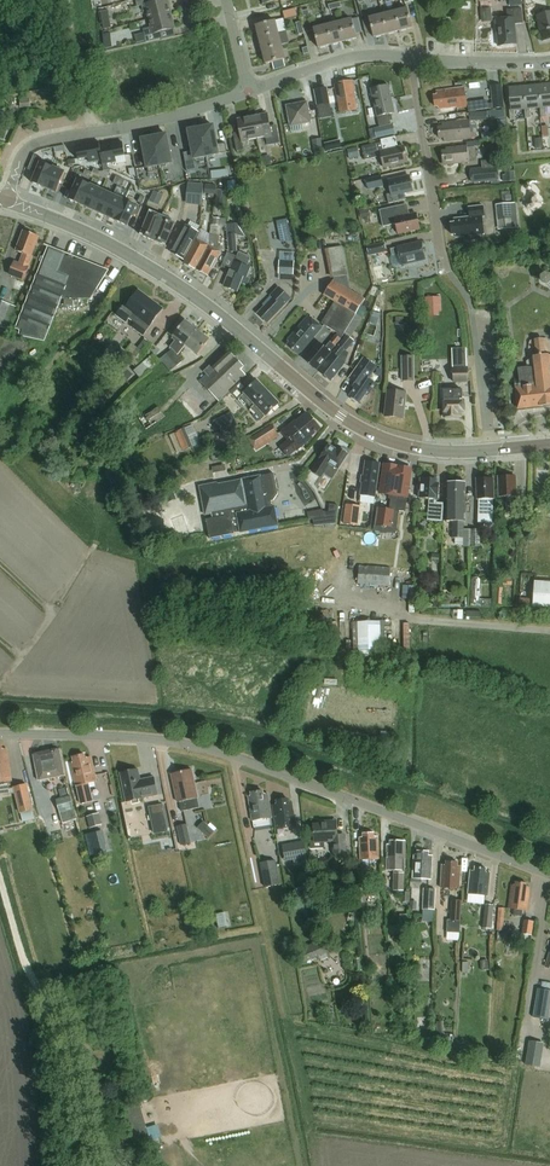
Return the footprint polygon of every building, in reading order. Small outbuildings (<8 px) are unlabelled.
[(136,0),(137,7),(142,6),(143,12),(147,11),(149,19),(171,14),(168,0),(164,0),(152,3),(151,0),(136,0)] [(297,16),(296,8),(283,11),(285,19),(297,16)] [(515,25),(524,24),(522,8),(507,10),(508,19),(497,20),(499,46),(517,45),(515,25)] [(408,9),(395,12),(400,31),(413,28),(408,9)] [(492,9),(481,10),(483,23),(493,22),(492,9)] [(108,10),(101,11),(103,20),(110,19),(108,10)] [(395,12),(382,15),(387,34),(400,31),(395,12)] [(537,15),(543,42),(549,40),(549,12),(537,15)] [(151,27),(143,29),(146,43),(161,39),(160,33),(175,29),(171,14),(149,19),(151,27)] [(374,38),(387,34),(382,15),(363,20),(366,33),(372,31),(374,38)] [(359,18),(352,19),(356,34),(362,32),(359,18)] [(352,19),(339,22),(344,42),(357,38),(356,34),(352,19)] [(275,21),(256,26),(260,39),(278,34),(275,21)] [(339,22),(326,26),(331,45),(344,42),(339,22)] [(326,26),(314,29),(318,48),(331,45),(326,26)] [(278,34),(260,39),(263,51),(282,47),(278,34)] [(282,47),(263,51),(266,64),(285,60),(282,47)] [(356,106),(354,91),(355,91),(353,81),(335,84),(336,94),(337,94),(339,108),(343,108),(344,112),(354,110),(353,106),(356,106)] [(493,109),(504,108),(502,84),(491,86),(492,103),(493,109)] [(540,85),(542,108),(540,108),(541,117),(546,117),(546,107),(549,107),(549,84),(540,85)] [(389,85),(370,89),(377,117),(395,113),(389,85)] [(540,85),(524,86),(526,109),(525,109),(526,119),(531,118),(530,109),(540,108),(542,108),(540,85)] [(524,86),(509,87),(511,110),(510,110),(511,120),(516,120),(515,110),(525,109),(526,109),(524,86)] [(326,87),(314,89),(316,105),(329,103),(326,87)] [(458,109),(468,107),(465,88),(437,91),(438,95),(434,96),(436,107),(438,107),(439,110),(458,107),(458,109)] [(29,98),(19,99),(19,108),(29,107),(29,98)] [(486,100),(474,102),(476,111),(479,110),(486,110),(488,109),(487,104),(486,100)] [(291,126),(311,122),(307,102),(287,106),(291,126)] [(470,113),(471,121),(489,120),(488,111),(470,113)] [(280,143),(277,125),(270,126),(268,114),(253,117),(257,139),(266,138),(268,146),(280,143)] [(243,142),(257,139),(253,117),(238,120),(240,132),(233,134),(237,152),(244,150),(243,142)] [(443,127),(438,127),(440,138),(444,138),(445,142),(471,139),(470,133),(477,133),(476,123),(469,124),(469,120),(443,123),(443,127)] [(213,126),(201,128),(206,156),(220,154),(227,152),(225,144),(217,145),(213,126)] [(193,151),(184,153),(187,172),(196,171),(194,159),(206,156),(201,128),(189,130),(193,151)] [(374,128),(368,130),(371,140),(376,139),(374,128)] [(498,132),(482,133),(482,140),(484,140),(498,139),(498,134),(498,132)] [(167,135),(154,137),(160,165),(172,163),(167,135)] [(154,137),(142,139),(148,173),(154,172),(153,166),(160,165),(154,137)] [(324,153),(321,139),(312,140),(314,154),(324,153)] [(325,152),(340,148),(339,141),(324,144),(325,152)] [(100,142),(76,147),(78,160),(88,158),(89,162),(102,160),(103,160),(100,146),(100,142)] [(123,142),(100,146),(103,160),(102,160),(103,164),(104,164),(107,163),(116,161),(116,157),(125,155),(123,142)] [(384,151),(382,143),(367,146),(362,147),(365,160),(370,159),(382,156),(384,168),(408,162),(404,146),(399,147),(384,151)] [(470,162),(470,160),(477,159),(476,147),(469,148),(468,146),(467,146),(446,148),(447,150),(442,151),(443,165),(470,162)] [(350,159),(359,157),(357,147),(347,149),(350,159)] [(36,156),(30,169),(37,172),(41,163),(42,163),(43,159),(36,156)] [(263,167),(271,165),(269,156),(261,157),(263,167)] [(37,172),(33,183),(45,188),(53,168),(42,163),(41,163),(37,172)] [(53,168),(45,188),(57,192),(65,172),(53,168)] [(94,169),(92,173),(106,179),(110,170),(109,171),(104,171),(101,172),(94,169)] [(497,169),(470,171),(471,183),(499,180),(498,178),(497,169)] [(219,170),(211,171),(212,179),(219,178),(219,170)] [(506,174),(503,175),(503,182),(515,181),(514,171),(505,172),(506,174)] [(410,176),(388,180),(391,194),(387,195),(389,204),(406,200),(404,193),(413,191),(410,176)] [(366,181),(368,192),(383,188),(381,178),(366,181)] [(81,205),(91,185),(79,179),(69,200),(81,205)] [(202,183),(188,182),(186,203),(201,204),(202,183)] [(93,210),(102,190),(91,185),(81,205),(82,206),(82,205),(93,210)] [(216,194),(216,185),(205,185),(205,193),(216,194)] [(162,208),(168,192),(156,188),(150,203),(162,208)] [(217,189),(214,207),(223,208),(225,191),(223,191),(223,190),(217,189)] [(105,215),(114,195),(102,190),(93,210),(105,215)] [(116,221),(125,200),(114,195),(105,215),(116,220),(116,221)] [(139,215),(142,207),(137,205),(125,200),(116,221),(128,226),(134,213),(139,215)] [(517,203),(497,205),(499,220),(513,218),(513,216),(519,215),(517,203)] [(383,227),(396,224),(398,234),(420,229),(417,213),(400,217),(397,206),(379,210),(383,227)] [(483,234),(484,234),(483,217),(485,217),(484,207),(469,208),(470,218),(455,220),(455,223),(451,224),(452,234),(456,234),(456,237),(466,236),(466,241),(484,239),(483,234)] [(368,210),(360,211),(361,219),(370,217),(368,210)] [(163,217),(162,217),(151,212),(141,236),(152,240),(154,235),(155,235),(163,217)] [(165,246),(175,222),(168,219),(169,215),(164,213),(162,217),(163,217),(155,235),(154,235),(152,240),(165,246)] [(227,224),(228,234),(236,233),(238,233),(237,223),(227,224)] [(198,233),(185,227),(171,253),(183,260),(198,233)] [(24,280),(28,269),(33,256),(32,256),(40,237),(24,231),(16,251),(23,254),(19,265),(14,263),(10,275),(24,280)] [(237,251),(236,233),(228,234),(229,252),(237,251)] [(196,269),(208,276),(220,252),(222,248),(220,247),(221,246),(218,244),(219,237),(211,235),(210,246),(209,245),(209,246),(196,269)] [(209,246),(209,245),(197,239),(184,263),(196,269),(209,246)] [(368,246),(369,255),(388,252),(386,242),(368,246)] [(421,242),(391,249),(392,256),(399,254),(402,265),(425,260),(421,242)] [(42,263),(16,329),(21,331),(20,336),(45,341),(61,298),(91,299),(108,270),(77,258),(76,260),(66,256),(66,254),(49,247),(44,258),(42,257),(40,262),(42,263)] [(248,267),(252,257),(239,252),(235,261),(234,261),(224,286),(237,292),(241,282),(246,284),(248,278),(247,277),(250,268),(248,267)] [(279,260),(279,272),(294,272),(294,261),(279,260)] [(346,268),(330,271),(331,278),(334,277),(347,275),(346,268)] [(383,269),(374,271),(375,280),(378,280),(385,279),(383,269)] [(347,275),(334,277),(335,282),(334,281),(325,295),(341,305),(328,326),(343,336),(344,333),(356,314),(361,306),(365,300),(354,293),(350,291),(347,275)] [(258,314),(268,323),(290,299),(279,288),(272,296),(274,297),(258,314)] [(116,315),(126,322),(129,318),(134,323),(131,326),(143,335),(163,309),(139,291),(126,308),(123,306),(116,315)] [(441,297),(425,297),(426,317),(442,316),(441,297)] [(0,300),(0,326),(8,329),(17,307),(0,300)] [(361,306),(356,314),(362,318),(366,309),(361,306)] [(345,363),(339,359),(353,341),(350,338),(362,318),(356,314),(344,333),(347,335),(318,371),(331,381),(345,363)] [(287,340),(291,343),(288,346),(297,354),(300,351),(302,352),(323,328),(308,315),(287,340)] [(178,355),(185,346),(198,330),(185,320),(171,339),(174,342),(169,349),(171,350),(173,349),(178,355)] [(198,330),(185,346),(198,356),(210,339),(198,330)] [(319,342),(305,359),(317,369),(336,345),(341,339),(336,334),(331,341),(326,347),(319,342)] [(516,389),(518,409),(549,405),(549,343),(549,341),(548,340),(548,339),(547,339),(546,338),(544,338),(534,340),(532,340),(531,340),(530,341),(529,342),(529,344),(528,349),(527,356),(527,361),(527,368),(519,369),(521,388),(516,389)] [(145,339),(128,361),(136,367),(152,344),(145,339)] [(178,355),(173,349),(171,350),(167,354),(177,366),(183,361),(178,355)] [(206,374),(199,381),(218,401),(246,375),(240,370),(244,366),(229,351),(219,360),(216,360),(204,372),(206,374)] [(155,352),(140,366),(146,372),(161,358),(155,352)] [(161,360),(171,372),(177,366),(167,354),(161,360)] [(415,380),(414,356),(402,356),(403,381),(415,380)] [(356,388),(350,396),(359,402),(367,391),(370,392),(376,384),(368,379),(375,367),(364,359),(356,371),(362,375),(354,386),(356,388)] [(453,367),(454,382),(470,381),(469,367),(467,367),(453,367)] [(126,368),(119,375),(126,382),(133,375),(126,368)] [(258,380),(238,399),(244,406),(247,403),(252,408),(268,392),(258,380)] [(463,390),(453,391),(453,388),(441,389),(442,398),(446,398),(446,402),(444,402),(445,417),(461,416),(461,412),(464,412),(463,390)] [(388,391),(385,416),(403,418),(406,393),(388,391)] [(268,392),(252,408),(257,413),(253,416),(259,422),(263,420),(280,404),(268,392)] [(158,408),(138,421),(145,431),(165,417),(158,408)] [(221,435),(227,431),(238,426),(232,413),(215,421),(221,435)] [(320,428),(307,413),(297,422),(295,421),(282,432),(289,440),(282,446),(289,456),(297,449),(311,438),(311,436),(320,428)] [(186,427),(170,434),(177,450),(182,448),(183,450),(198,443),(201,443),(192,424),(186,427)] [(271,425),(250,438),(255,447),(277,434),(271,425)] [(338,450),(329,445),(313,471),(321,477),(324,472),(332,477),(337,469),(339,470),(348,455),(347,454),(346,451),(343,449),(339,449),(338,450)] [(380,464),(366,462),(361,495),(374,497),(375,497),(380,464)] [(385,464),(380,492),(392,494),(394,495),(398,466),(385,464)] [(398,466),(394,495),(407,497),(412,468),(398,466)] [(272,494),(277,489),(274,474),(243,480),(243,482),(233,484),(233,487),(225,489),(217,483),(200,487),(205,515),(208,514),(212,517),(214,525),(207,526),(210,539),(234,534),(241,532),(241,533),(278,526),(275,507),(272,494)] [(499,476),(499,498),(507,498),(505,515),(514,516),(516,497),(517,497),(516,493),(518,488),(516,487),(516,476),(499,476)] [(420,497),(429,498),(428,521),(443,522),(444,503),(437,503),(437,500),(439,500),(440,484),(436,484),(437,479),(421,478),(420,497)] [(493,478),(477,478),(478,500),(479,500),(479,523),(494,524),(494,499),(493,478)] [(447,482),(447,521),(453,521),(453,538),(455,538),(455,544),(464,546),(463,538),(463,522),(465,522),(465,482),(464,482),(464,480),(457,480),(457,482),(447,482)] [(177,500),(172,487),(164,490),(168,503),(177,500)] [(393,500),(391,509),(399,511),(405,511),(406,502),(407,497),(394,495),(393,500)] [(346,505),(344,525),(358,526),(361,506),(346,505)] [(378,508),(376,525),(378,526),(382,530),(387,531),(390,528),(397,529),(399,511),(391,509),(390,509),(383,508),(378,508)] [(324,517),(313,519),(314,526),(336,524),(338,514),(329,512),(324,513),(324,517)] [(481,530),(472,530),(471,547),(474,547),(474,548),(478,548),(478,547),(481,547),(481,530)] [(359,565),(358,584),(390,586),(391,568),(385,567),(359,565)] [(472,578),(470,606),(479,606),(479,599),(480,592),(477,592),(477,589),(479,589),(480,579),(478,579),(478,578),(472,578)] [(535,582),(533,606),(549,607),(549,583),(535,582)] [(403,585),(402,599),(414,599),(415,586),(403,585)] [(520,598),(519,606),(530,606),(531,599),(520,598)] [(354,650),(383,649),(382,619),(353,620),(354,650)] [(3,795),(2,790),(10,789),(9,782),(11,782),(7,751),(1,752),(1,749),(0,749),(0,796),(3,795)] [(40,782),(65,777),(60,751),(35,756),(40,782)] [(86,760),(85,756),(74,759),(75,764),(72,765),(81,806),(94,803),(90,784),(96,782),(91,759),(86,760)] [(181,803),(183,812),(200,808),(198,799),(199,799),(192,770),(176,774),(177,778),(173,779),(179,803),(181,803)] [(121,775),(127,803),(145,799),(159,796),(155,778),(141,781),(139,771),(121,775)] [(27,785),(14,788),(16,793),(23,821),(35,818),(27,785)] [(67,788),(59,790),(61,798),(69,796),(67,788)] [(253,821),(271,819),(267,794),(263,794),(262,791),(252,793),(252,796),(249,797),(253,821)] [(61,798),(57,799),(60,812),(73,809),(69,796),(61,798)] [(278,829),(297,826),(293,802),(290,802),(289,799),(278,801),(278,804),(274,804),(278,829)] [(163,804),(152,806),(158,834),(168,832),(163,804)] [(63,823),(75,820),(73,809),(60,812),(63,823)] [(89,828),(103,825),(99,813),(86,817),(89,828)] [(210,823),(208,825),(214,831),(217,828),(210,823)] [(315,842),(312,842),(313,849),(326,848),(326,841),(333,841),(334,853),(347,852),(346,837),(338,838),(337,823),(314,824),(315,842)] [(181,845),(191,843),(187,824),(177,826),(181,845)] [(208,825),(202,832),(208,838),(214,831),(208,825)] [(102,831),(85,835),(90,856),(107,852),(102,831)] [(371,866),(380,865),(378,836),(375,836),(375,833),(363,833),(364,837),(360,837),(361,860),(371,859),(371,866)] [(404,873),(404,871),(405,871),(405,840),(390,840),(390,844),(387,844),(387,871),(395,871),(395,872),(394,872),(393,890),(404,890),(405,873),(404,873)] [(303,842),(290,844),(292,861),(306,859),(303,842)] [(431,880),(432,855),(429,855),(429,852),(418,851),(418,855),(414,855),(414,879),(431,880)] [(269,876),(264,878),(266,887),(281,884),(276,860),(266,862),(269,876)] [(460,889),(460,866),(458,866),(458,862),(446,862),(446,865),(442,865),(442,889),(460,889)] [(469,894),(485,895),(487,896),(489,872),(486,872),(486,868),(475,867),(475,870),(471,870),(469,894)] [(528,887),(528,884),(516,882),(516,886),(513,885),(510,908),(515,909),(514,915),(522,916),(523,911),(528,911),(531,888),(528,887)] [(435,889),(423,888),(422,909),(433,910),(435,889)] [(377,897),(376,889),(366,889),(366,897),(377,897)] [(460,932),(461,900),(452,900),(451,919),(448,919),(447,932),(460,932)] [(494,905),(485,904),(482,927),(491,928),(494,905)] [(225,912),(216,914),(219,928),(228,926),(225,912)] [(534,920),(524,918),(521,933),(532,934),(534,920)] [(304,963),(329,951),(324,941),(316,945),(315,942),(305,947),(306,949),(298,953),(304,963)] [(488,960),(480,961),(482,971),(490,970),(488,960)] [(549,1007),(549,990),(538,988),(534,1017),(548,1019),(549,1007)] [(544,1042),(529,1040),(525,1064),(540,1066),(544,1042)] [(124,1110),(134,1146),(151,1141),(140,1105),(124,1110)]
